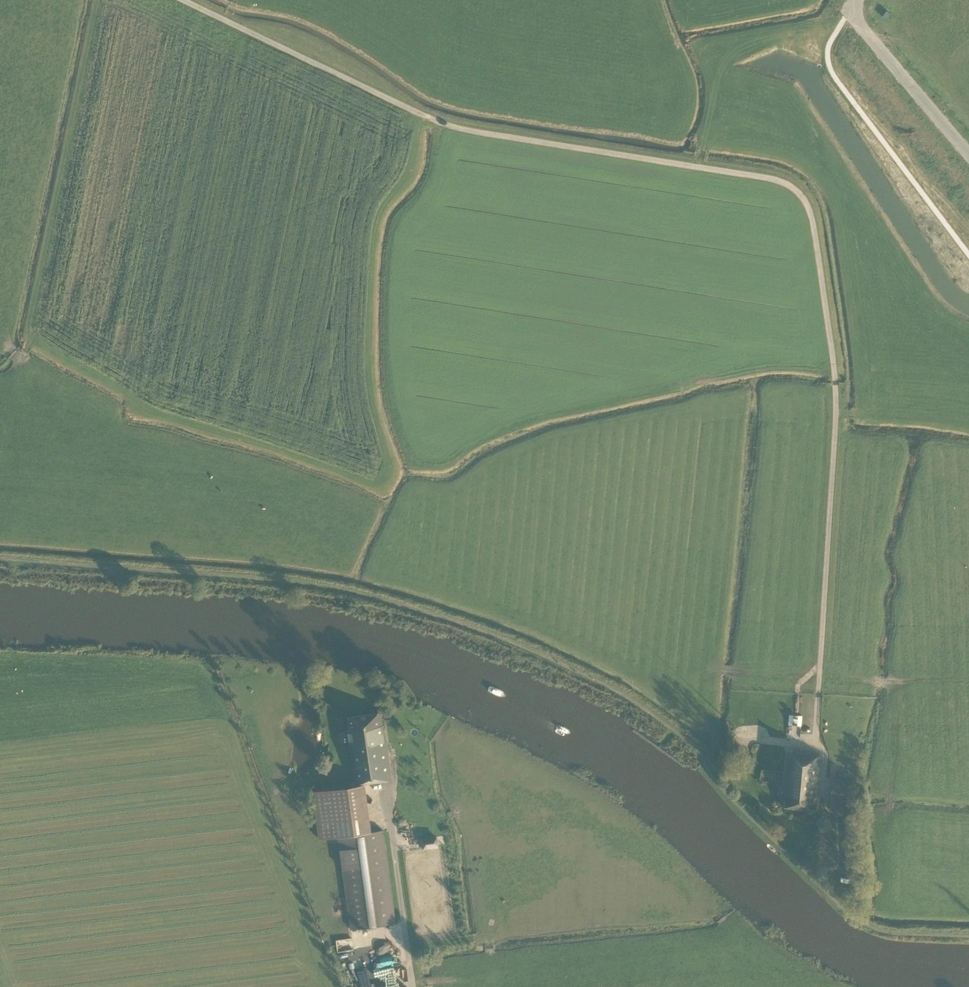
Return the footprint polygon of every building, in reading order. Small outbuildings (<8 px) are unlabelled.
[(393,778),(388,752),(385,732),(384,732),(381,711),(348,716),(350,730),(347,730),(356,784),(393,778)] [(801,725),(802,715),(788,714),(787,725),(801,725)] [(336,735),(340,734),(340,738),(346,738),(345,730),(336,731),(336,735)] [(400,739),(392,741),(394,755),(402,754),(400,739)] [(784,797),(784,798),(779,798),(778,806),(814,810),(815,798),(818,798),(822,757),(812,756),(812,754),(788,752),(785,792),(783,793),(782,796),(784,797)] [(362,832),(357,785),(314,790),(319,837),(339,835),(351,927),(395,922),(384,829),(362,832)]
